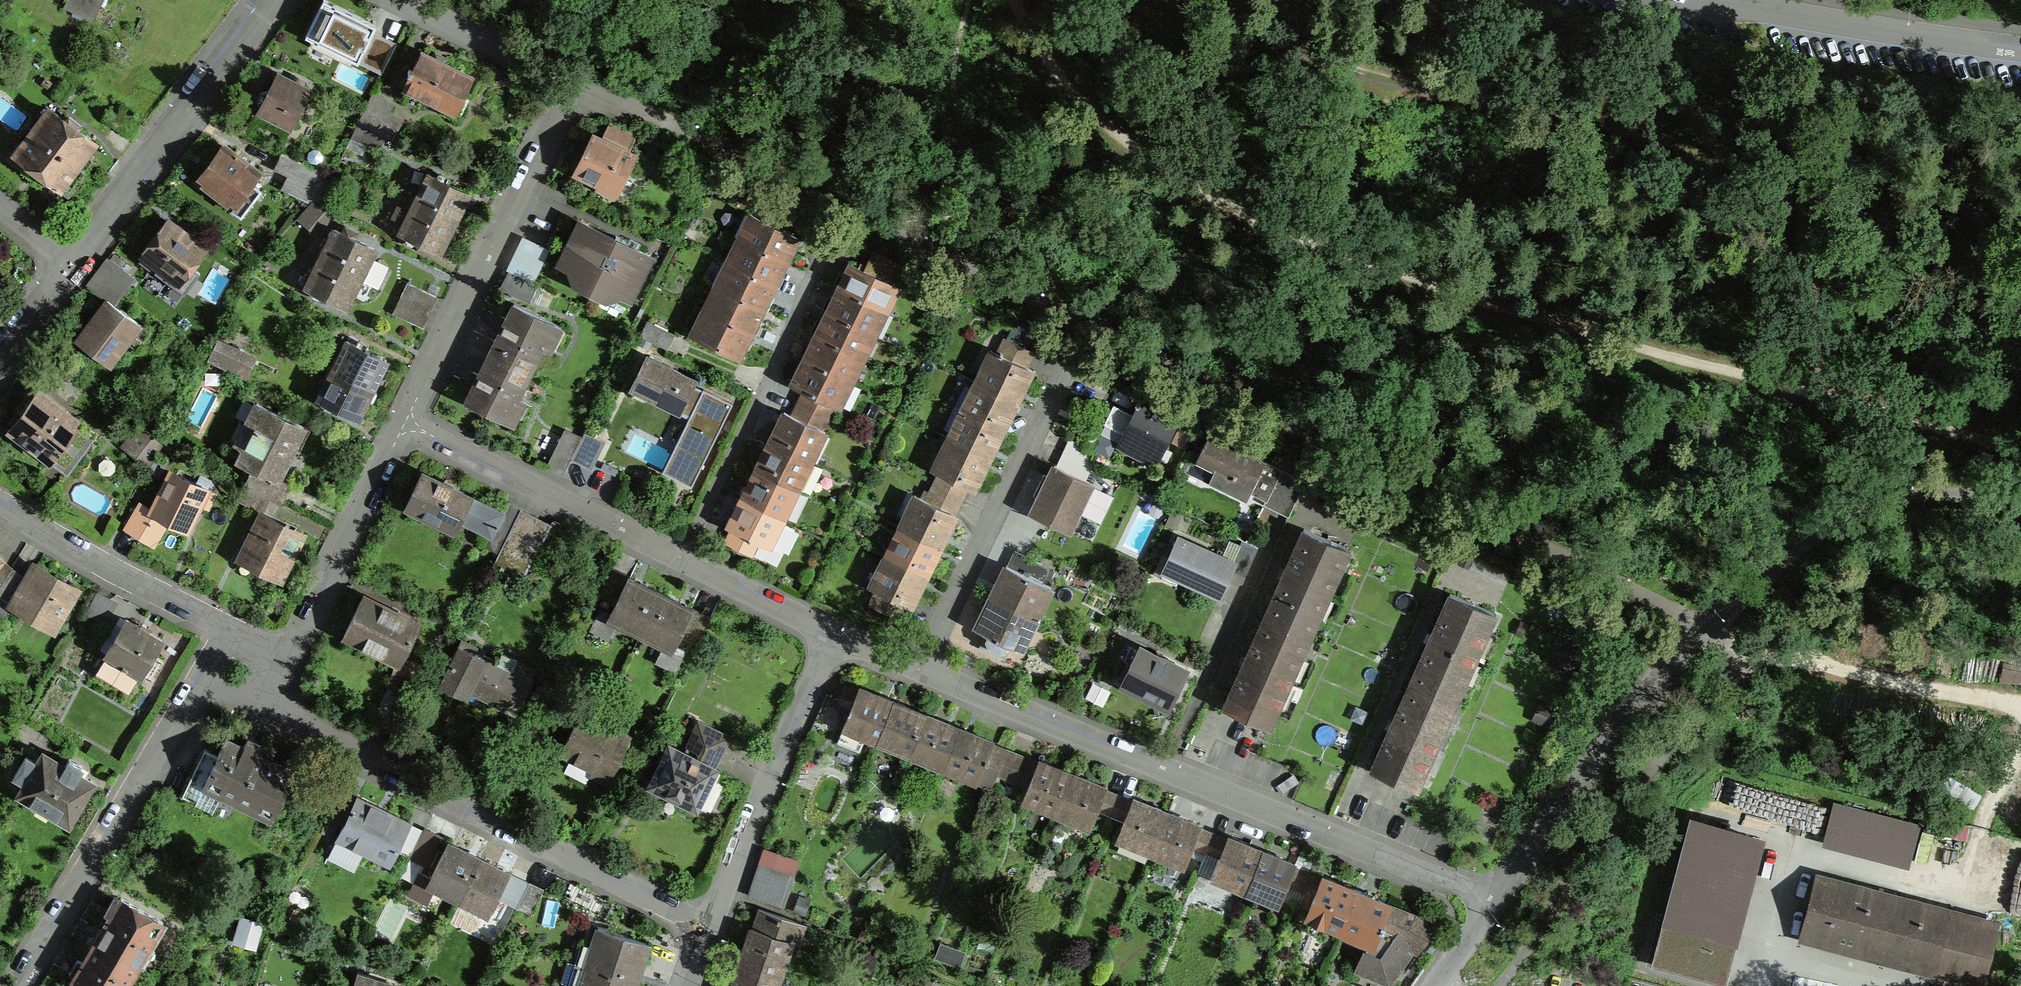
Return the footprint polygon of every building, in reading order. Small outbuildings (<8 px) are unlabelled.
[(93,21),(103,0),(67,0),(64,8),(93,21)] [(330,0),(328,0),(312,38),(360,59),(377,20),(330,0)] [(479,74),(425,50),(406,93),(460,116),(479,74)] [(282,68),(257,113),(292,132),(316,87),(282,68)] [(14,158),(66,193),(103,139),(50,104),(14,158)] [(644,154),(593,129),(571,172),(622,198),(644,154)] [(219,147),(194,182),(232,209),(257,174),(219,147)] [(445,257),(476,194),(434,173),(403,236),(445,257)] [(169,215),(139,255),(174,281),(204,242),(169,215)] [(746,347),(758,323),(769,300),(781,275),(792,253),(799,239),(752,216),(693,336),(740,359),(746,347)] [(660,255),(583,218),(560,266),(637,303),(660,255)] [(349,310),(381,250),(342,229),(310,289),(349,310)] [(825,326),(813,350),(801,374),(796,384),(809,391),(838,404),(842,407),(901,289),(855,266),(848,279),(836,302),(825,326)] [(430,332),(445,301),(409,283),(393,314),(430,332)] [(145,323),(107,296),(76,339),(114,366),(145,323)] [(567,329),(518,303),(492,351),(540,378),(567,329)] [(373,391),(391,357),(352,337),(334,372),(373,391)] [(260,360),(217,338),(178,425),(201,439),(236,376),(250,380),(260,360)] [(1043,371),(993,346),(932,468),(940,471),(972,488),(982,493),(1043,371)] [(540,378),(492,351),(464,402),(513,428),(540,378)] [(703,378),(650,353),(632,392),(685,416),(703,378)] [(373,391),(334,372),(318,402),(357,422),(373,391)] [(84,421),(38,387),(5,431),(51,465),(84,421)] [(809,391),(795,419),(823,433),(838,404),(809,391)] [(1120,446),(1161,467),(1186,417),(1145,396),(1120,446)] [(282,483),(312,426),(263,400),(233,457),(282,483)] [(761,459),(750,482),(735,512),(727,528),(771,549),(827,435),(823,433),(795,419),(784,413),(777,429),(765,452),(761,459)] [(1271,461),(1213,434),(1194,474),(1253,501),(1271,461)] [(1097,479),(1057,462),(1036,513),(1076,529),(1097,479)] [(137,502),(123,527),(153,545),(167,522),(188,532),(210,487),(170,468),(150,509),(137,502)] [(475,494),(422,469),(403,508),(455,534),(460,523),(487,537),(492,539),(505,512),(501,510),(474,497),(475,494)] [(927,497),(959,513),(972,488),(940,471),(927,497)] [(873,586),(918,608),(964,515),(959,513),(927,497),(919,493),(873,586)] [(499,553),(522,506),(506,499),(501,510),(505,512),(492,539),(487,537),(483,546),(499,553)] [(551,524),(521,509),(499,553),(493,565),(521,577),(551,524)] [(284,583),(308,534),(263,511),(239,561),(284,583)] [(566,528),(552,520),(551,524),(541,543),(556,550),(566,528)] [(1359,553),(1310,530),(1226,710),(1276,733),(1359,553)] [(1168,572),(1223,596),(1238,562),(1183,539),(1168,572)] [(8,561),(0,554),(0,571),(8,561)] [(57,636),(83,590),(33,561),(6,607),(57,636)] [(1061,593),(1010,566),(978,627),(1029,654),(1061,593)] [(614,604),(628,576),(610,567),(595,595),(614,604)] [(695,606),(629,574),(628,576),(614,604),(606,621),(673,653),(681,637),(694,609),(695,606)] [(85,616),(115,629),(99,655),(106,659),(96,675),(130,696),(141,678),(152,683),(166,660),(158,657),(168,641),(139,623),(144,609),(115,595),(112,600),(99,592),(85,616)] [(1506,615),(1456,593),(1375,771),(1425,794),(1506,615)] [(422,621),(366,594),(344,639),(400,666),(422,621)] [(713,617),(694,609),(681,637),(700,646),(713,617)] [(489,658),(458,644),(440,685),(468,700),(471,693),(516,716),(535,678),(490,656),(489,658)] [(1174,714),(1196,672),(1146,645),(1124,687),(1174,714)] [(899,694),(864,680),(839,739),(862,748),(866,737),(880,741),(899,694)] [(880,741),(913,755),(933,708),(899,694),(880,741)] [(638,730),(583,705),(562,753),(617,778),(638,730)] [(913,755),(945,768),(965,722),(933,708),(913,755)] [(684,744),(672,738),(651,782),(704,808),(725,763),(719,761),(732,732),(698,716),(684,744)] [(945,768),(981,783),(999,741),(1000,737),(965,722),(945,768)] [(275,825),(302,770),(229,734),(219,755),(206,748),(180,801),(212,817),(221,799),(275,825)] [(1040,758),(1012,746),(999,741),(981,783),(993,788),(1000,772),(1029,784),(1040,758)] [(71,830),(99,782),(45,751),(38,764),(25,755),(12,780),(23,786),(16,798),(71,830)] [(1114,782),(1043,752),(1040,758),(1029,784),(1023,799),(1094,829),(1102,810),(1112,787),(1114,782)] [(392,868),(417,820),(344,782),(327,813),(344,822),(330,847),(351,858),(356,849),(392,868)] [(1102,810),(1115,816),(1126,820),(1136,797),(1112,787),(1102,810)] [(1207,821),(1138,792),(1136,797),(1126,820),(1118,839),(1188,867),(1194,852),(1204,828),(1207,821)] [(1922,824),(1834,801),(1823,846),(1910,868),(1922,824)] [(1735,950),(1760,840),(1688,820),(1648,965),(1721,985),(1723,985),(1735,950)] [(1231,838),(1218,833),(1204,828),(1194,852),(1221,863),(1231,838)] [(1300,867),(1301,864),(1232,834),(1231,838),(1221,863),(1213,877),(1283,907),(1287,897),(1300,867)] [(545,885),(450,835),(426,882),(490,915),(500,895),(531,911),(545,885)] [(801,860),(764,847),(759,863),(795,876),(801,860)] [(2001,860),(1992,921),(1998,922),(2020,928),(2020,866),(2001,860)] [(785,907),(795,876),(759,863),(748,895),(785,907)] [(1287,897),(1299,901),(1302,892),(1312,896),(1321,876),(1300,867),(1287,897)] [(1322,872),(1321,876),(1312,896),(1304,918),(1374,946),(1382,928),(1395,933),(1380,954),(1364,948),(1354,972),(1389,985),(1390,985),(1414,952),(1417,954),(1436,927),(1418,913),(1392,903),(1392,901),(1322,872)] [(1998,922),(1992,921),(1814,872),(1794,942),(1955,985),(1981,985),(1998,922)] [(119,888),(69,975),(88,985),(130,985),(170,917),(119,888)] [(759,904),(732,985),(781,985),(804,918),(759,904)] [(263,917),(240,912),(233,941),(256,946),(263,917)] [(599,920),(577,985),(643,985),(658,940),(599,920)] [(358,967),(353,985),(411,985),(412,982),(358,967)]
